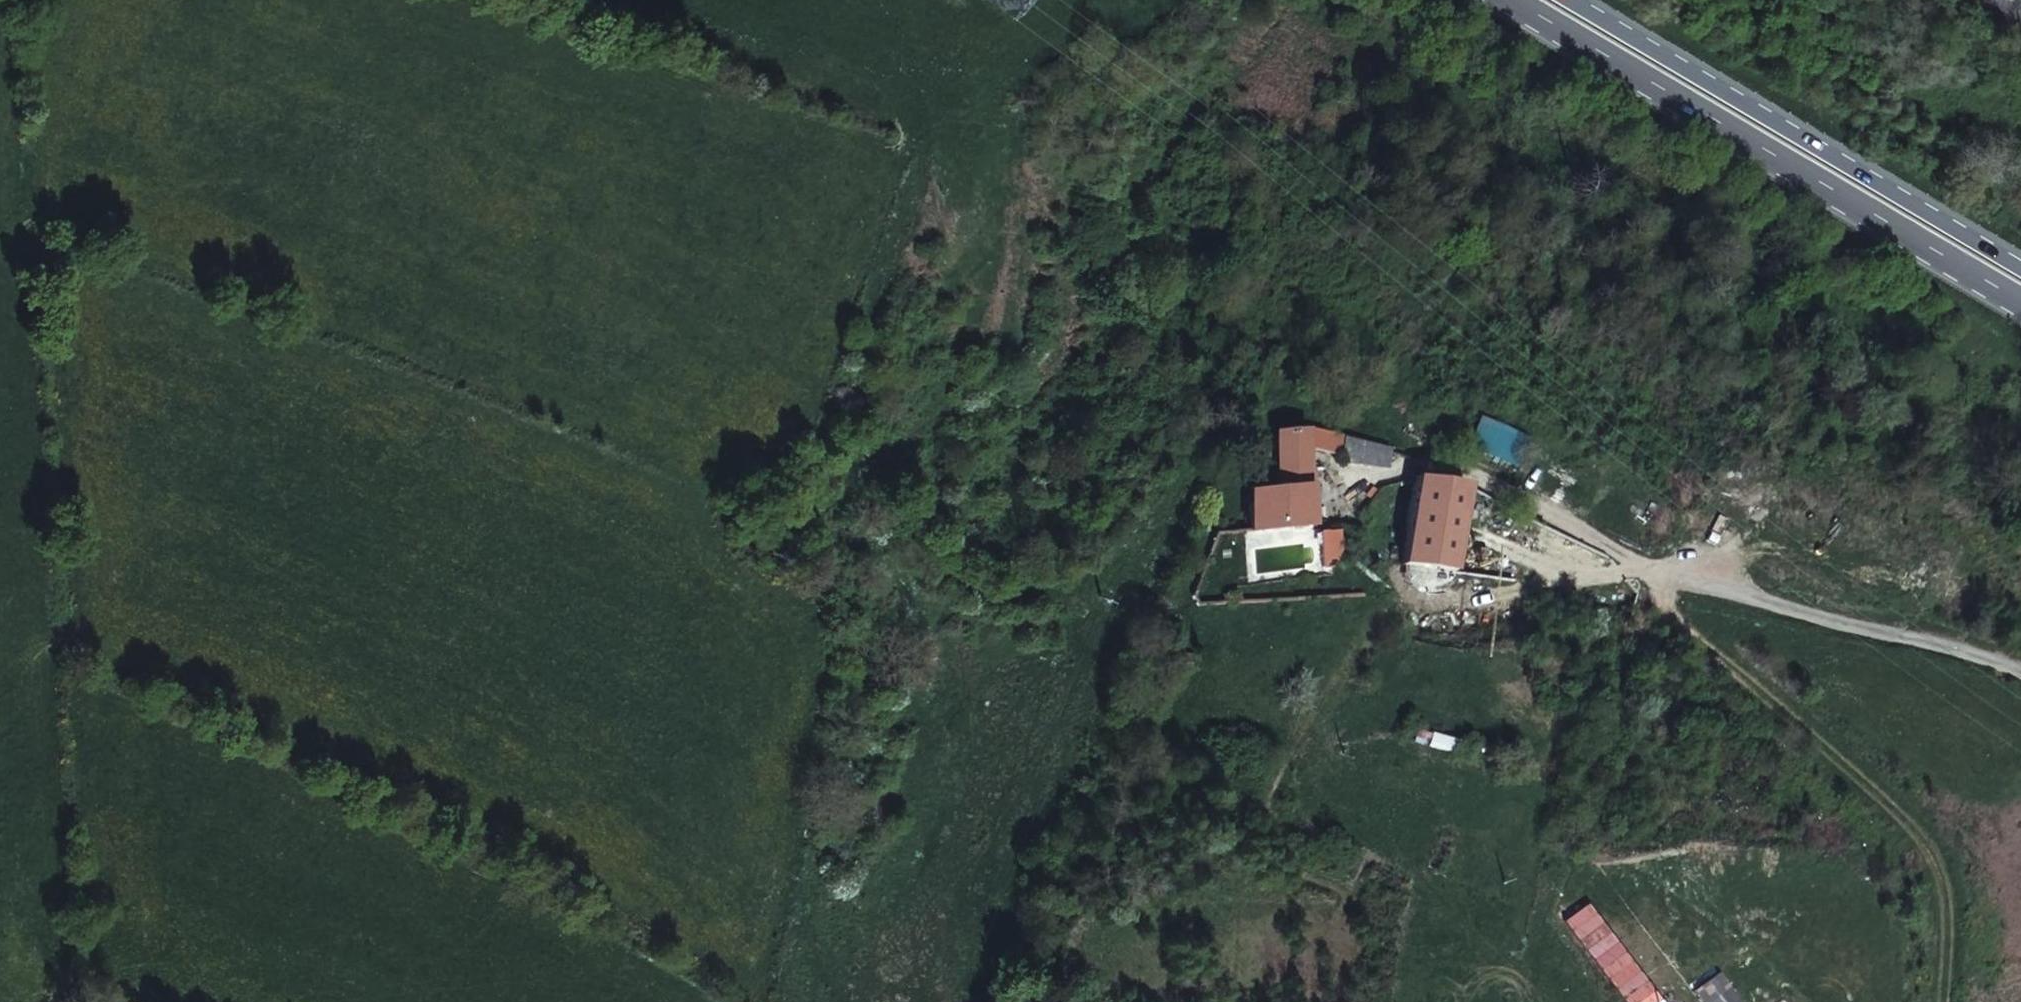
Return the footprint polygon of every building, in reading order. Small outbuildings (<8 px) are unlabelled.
[(1387,465),(1387,450),(1388,448),(1304,434),(1271,440),(1279,494),(1251,497),(1257,537),(1320,531),(1308,454),(1345,460),(1346,466),(1387,465)] [(1454,576),(1468,488),(1418,479),(1404,566),(1454,576)]
